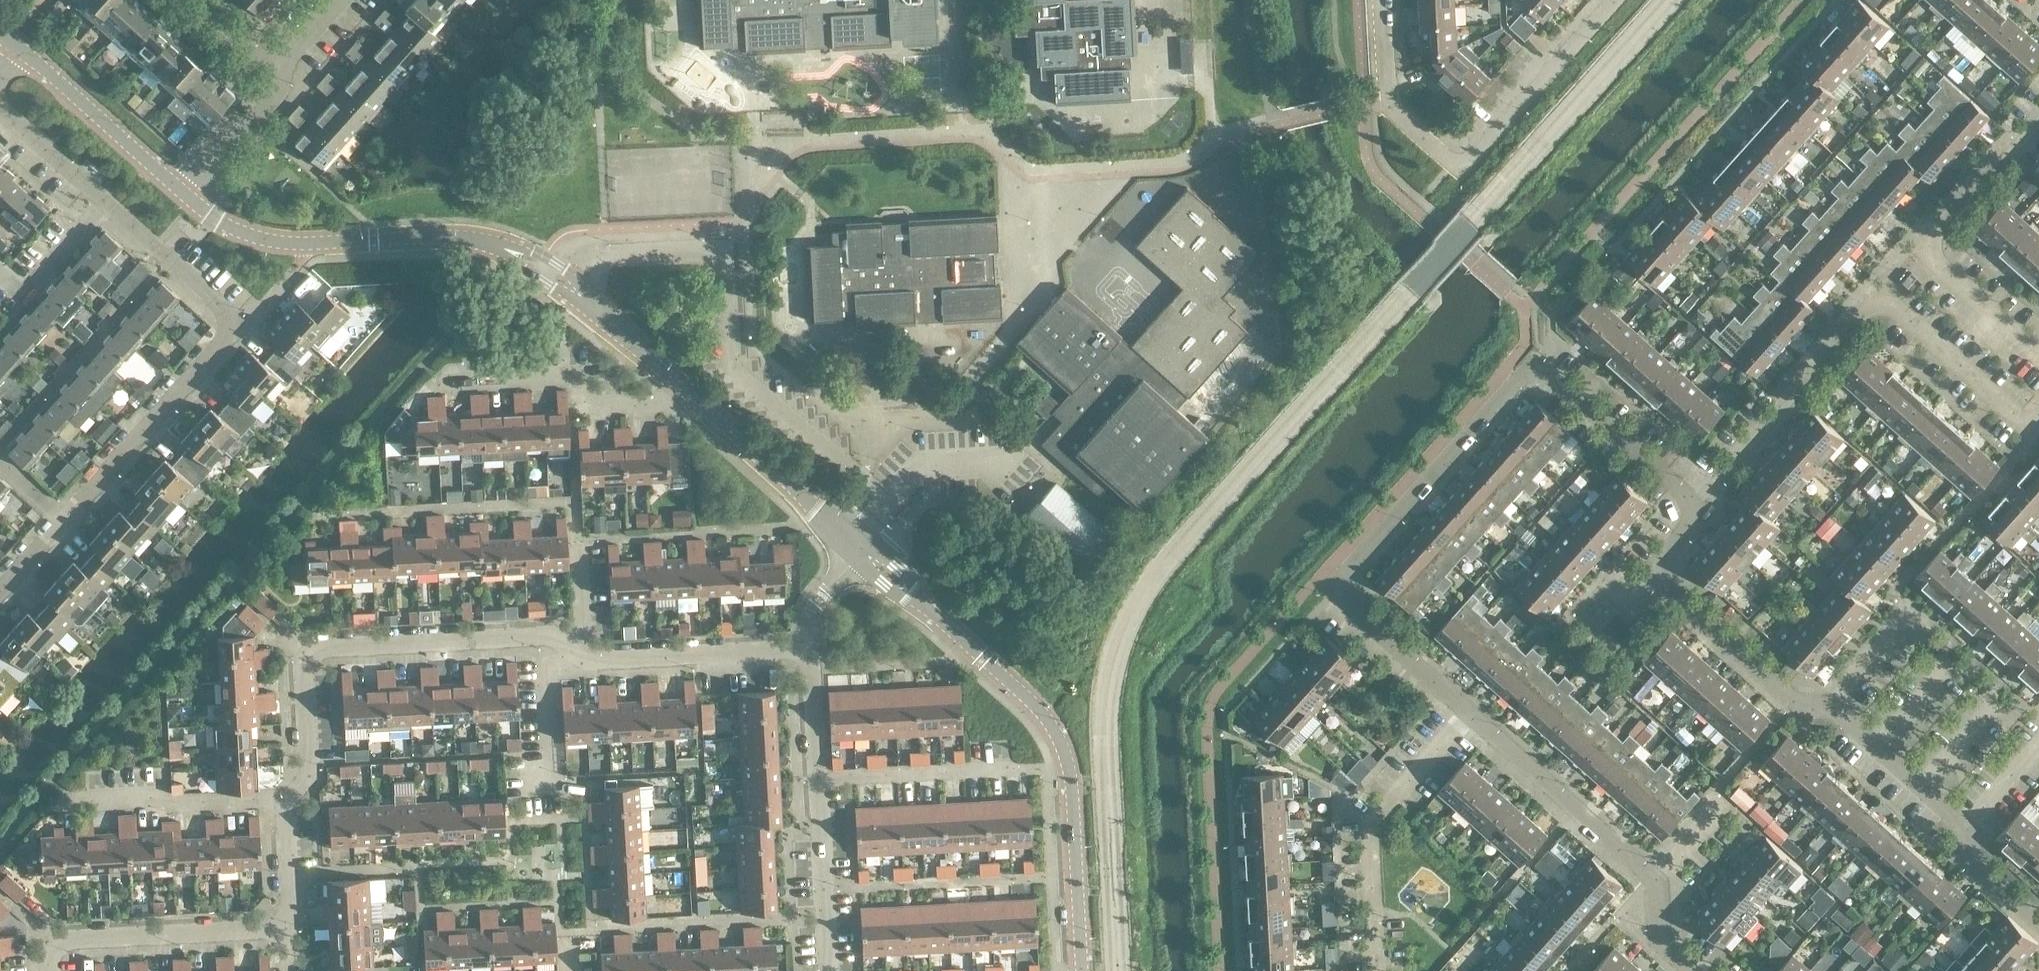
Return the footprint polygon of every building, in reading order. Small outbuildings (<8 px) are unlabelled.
[(86,0),(69,0),(78,9),(86,0)] [(115,0),(86,0),(78,9),(95,23),(115,0)] [(138,7),(130,0),(115,0),(95,23),(111,38),(138,7)] [(175,11),(163,0),(162,0),(154,9),(167,21),(175,11)] [(257,12),(268,0),(244,0),(257,12)] [(411,0),(397,0),(411,13),(404,21),(426,41),(433,33),(440,26),(411,0)] [(442,0),(411,0),(440,26),(449,16),(441,9),(446,4),(442,0)] [(700,47),(745,44),(746,53),(805,49),(805,43),(833,41),(833,48),(891,45),(891,35),(938,32),(936,0),(697,0),(700,47)] [(1029,1),(1023,2),(1018,7),(1019,26),(1024,31),(1030,30),(1032,64),(1040,64),(1041,78),(1054,77),(1056,104),(1130,100),(1128,54),(1136,54),(1133,0),(1029,0),(1029,1)] [(1529,6),(1510,27),(1525,41),(1537,28),(1533,24),(1540,16),(1544,19),(1559,2),(1557,0),(1522,0),(1529,6)] [(1860,0),(1858,0),(1844,16),(1874,43),(1889,26),(1860,0)] [(1932,3),(1929,6),(1936,12),(1947,0),(1929,0),(1932,3)] [(1936,12),(1943,18),(1946,14),(1955,23),(1976,0),(1947,0),(1936,12)] [(1955,23),(1965,32),(1962,35),(1968,41),(1998,7),(1990,0),(1976,0),(1955,23)] [(1501,12),(1500,2),(1489,3),(1490,13),(1501,12)] [(1456,5),(1421,6),(1422,28),(1457,26),(1456,5)] [(127,52),(154,22),(138,7),(111,38),(127,52)] [(1998,7),(1968,41),(1975,47),(1978,43),(1987,52),(2014,22),(1998,7)] [(386,8),(374,21),(384,29),(395,16),(386,8)] [(1874,43),(1844,16),(1830,32),(1863,62),(1869,56),(1865,53),(1874,43)] [(426,41),(404,21),(390,36),(413,56),(426,41)] [(143,67),(170,37),(154,22),(127,52),(143,67)] [(2014,22),(1987,52),(2004,67),(2030,36),(2014,22)] [(1457,26),(1422,28),(1424,51),(1434,50),(1435,59),(1458,48),(1457,26)] [(1863,62),(1830,32),(1815,48),(1845,75),(1854,66),(1857,69),(1863,62)] [(182,87),(202,65),(193,57),(208,40),(201,34),(186,51),(160,81),(160,82),(168,74),(182,87)] [(413,56),(390,36),(377,51),(399,71),(413,56)] [(2004,67),(2020,81),(2038,61),(2038,44),(2030,36),(2004,67)] [(160,81),(186,51),(170,37),(143,67),(160,81)] [(1506,46),(1514,53),(1521,45),(1514,38),(1506,46)] [(357,40),(345,53),(355,61),(366,48),(357,40)] [(1458,48),(1435,59),(1442,65),(1434,73),(1451,88),(1475,62),(1458,48)] [(1845,75),(1815,48),(1801,64),(1840,99),(1831,91),(1845,75)] [(224,54),(217,49),(209,58),(215,64),(224,54)] [(399,71),(377,51),(363,66),(386,86),(399,71)] [(1475,62),(1451,88),(1468,104),(1492,78),(1475,62)] [(240,69),(233,63),(225,72),(231,78),(240,69)] [(1840,99),(1801,64),(1800,65),(1809,73),(1795,88),(1825,116),(1840,99)] [(198,102),(218,80),(202,65),(182,87),(198,102)] [(386,86),(363,66),(350,81),(372,101),(380,108),(383,104),(375,98),(386,86)] [(337,80),(328,72),(317,85),(326,93),(337,80)] [(1989,116),(1944,75),(1937,82),(1941,86),(1932,95),(1974,133),(1989,116)] [(215,117),(235,95),(218,80),(198,102),(215,117)] [(372,101),(350,81),(336,96),(358,116),(361,114),(369,120),(380,108),(372,101)] [(1986,86),(1977,96),(1994,110),(2003,99),(1986,86)] [(1825,116),(1795,88),(1780,105),(1814,135),(1820,128),(1816,125),(1825,116)] [(1974,133),(1932,95),(1927,101),(1935,107),(1925,118),(1960,149),(1974,133)] [(358,116),(336,96),(323,112),(353,139),(355,137),(346,130),(358,116)] [(309,113),(299,104),(288,117),(297,125),(309,113)] [(1814,135),(1780,105),(1766,121),(1796,148),(1804,139),(1808,142),(1814,135)] [(353,139),(323,112),(309,127),(339,154),(353,139)] [(1960,149),(1925,118),(1916,129),(1908,122),(1904,127),(1945,165),(1960,149)] [(1796,148),(1766,121),(1751,137),(1785,167),(1791,161),(1787,158),(1796,148)] [(339,154),(309,127),(295,142),(317,162),(325,169),(339,154)] [(1945,165),(1904,127),(1898,133),(1906,140),(1897,150),(1931,181),(1945,165)] [(184,152),(189,146),(173,133),(168,138),(184,152)] [(1785,167),(1751,137),(1737,153),(1767,180),(1776,171),(1779,174),(1785,167)] [(1870,147),(1866,152),(1907,189),(1921,174),(1930,182),(1931,181),(1897,150),(1888,142),(1878,153),(1870,147)] [(1907,189),(1866,152),(1860,158),(1868,164),(1858,175),(1893,205),(1907,189)] [(1767,180),(1737,153),(1722,169),(1756,200),(1762,193),(1759,190),(1767,180)] [(0,167),(0,198),(8,205),(23,188),(11,177),(14,174),(7,168),(4,171),(0,167)] [(1756,200),(1722,169),(1708,185),(1738,213),(1747,203),(1750,206),(1756,200)] [(2012,198),(2038,220),(2038,219),(2038,181),(2031,174),(2012,198)] [(1842,179),(1837,184),(1878,222),(1893,205),(1858,175),(1849,185),(1842,179)] [(1878,222),(1837,184),(1832,190),(1839,196),(1829,207),(1864,238),(1878,222)] [(1181,286),(1130,344),(1187,395),(1246,329),(1228,313),(1235,306),(1222,295),(1261,252),(1234,228),(1232,229),(1212,212),(1214,210),(1187,185),(1134,244),(1181,286)] [(1738,213),(1708,185),(1694,201),(1715,221),(1723,229),(1738,213)] [(23,188),(8,205),(2,212),(13,222),(10,225),(24,237),(48,210),(41,204),(44,201),(37,195),(34,198),(23,188)] [(1715,221),(1694,201),(1685,193),(1670,210),(1700,237),(1715,221)] [(2003,201),(1976,231),(1993,246),(2020,216),(2003,201)] [(1813,211),(1808,216),(1849,254),(1864,238),(1829,207),(1820,217),(1813,211)] [(1700,237),(1670,210),(1655,226),(1689,256),(1695,250),(1692,246),(1700,237)] [(1002,318),(1001,314),(1000,284),(996,284),(996,278),(995,250),(998,250),(996,215),(908,220),(909,238),(882,239),(881,221),(846,223),(846,231),(832,231),(832,244),(806,246),(810,320),(856,318),(856,326),(915,323),(915,316),(942,315),(943,322),(1002,318)] [(1849,254),(1808,216),(1803,222),(1810,229),(1801,239),(1835,270),(1849,254)] [(1993,246),(2009,260),(2038,227),(2033,221),(2030,225),(2020,216),(1993,246)] [(1689,256),(1655,226),(1641,242),(1671,269),(1680,259),(1683,263),(1689,256)] [(2009,260),(2025,275),(2038,259),(2038,227),(2009,260)] [(122,246),(105,231),(99,237),(96,235),(90,241),(93,244),(83,256),(99,271),(110,258),(112,261),(124,248),(122,246)] [(1784,243),(1779,249),(1820,286),(1835,270),(1801,239),(1791,250),(1784,243)] [(1671,269),(1641,242),(1626,259),(1656,286),(1671,269)] [(1820,286),(1779,249),(1774,254),(1781,261),(1772,272),(1780,280),(1815,310),(1806,302),(1820,286)] [(99,271),(83,256),(72,267),(69,265),(58,277),(80,297),(91,284),(101,293),(111,281),(99,271)] [(2025,275),(2038,287),(2038,259),(2025,275)] [(1911,272),(1902,282),(1914,292),(1923,282),(1911,272)] [(118,301),(120,303),(127,296),(126,295),(135,285),(124,276),(115,286),(119,289),(112,296),(114,298),(113,299),(117,302),(118,301)] [(80,297),(58,277),(47,290),(50,293),(39,304),(56,319),(63,325),(84,301),(80,297)] [(1764,284),(1759,289),(1800,327),(1815,310),(1780,280),(1771,290),(1764,284)] [(150,295),(139,306),(156,321),(166,310),(169,312),(181,299),(178,297),(161,282),(156,288),(153,285),(147,292),(150,295)] [(1121,336),(1068,289),(1066,287),(1027,331),(1016,343),(1017,343),(1019,346),(1070,391),(1052,412),(1062,420),(1041,443),(1072,471),(1099,494),(1110,482),(1140,509),(1207,435),(1176,408),(1187,395),(1130,344),(1126,348),(1117,340),(1121,336)] [(1580,298),(1586,304),(1567,324),(1584,339),(1611,309),(1588,289),(1580,298)] [(1800,327),(1759,289),(1753,295),(1761,301),(1751,312),(1786,343),(1800,327)] [(287,311),(281,317),(310,343),(310,342),(317,350),(350,314),(326,293),(309,312),(298,302),(291,311),(287,311)] [(56,319),(39,304),(29,316),(26,313),(20,320),(23,323),(18,329),(36,345),(48,333),(45,331),(56,319)] [(123,324),(117,331),(136,348),(147,335),(145,333),(156,321),(139,306),(129,318),(126,315),(120,322),(123,324)] [(1611,309),(1584,339),(1600,354),(1627,323),(1611,309)] [(1735,316),(1729,321),(1771,359),(1786,343),(1751,312),(1742,322),(1735,316)] [(310,343),(281,317),(276,323),(276,328),(268,336),(279,346),(271,354),(295,375),(303,365),(295,358),(310,343)] [(1717,327),(1710,335),(1756,376),(1771,359),(1729,321),(1721,331),(1717,327)] [(192,323),(179,338),(190,348),(203,334),(192,323)] [(1627,323),(1600,354),(1616,368),(1646,335),(1640,329),(1637,332),(1627,323)] [(84,341),(93,332),(87,327),(78,336),(84,341)] [(18,329),(12,335),(9,332),(3,339),(6,341),(0,348),(0,357),(13,368),(23,356),(25,358),(36,345),(18,329)] [(106,343),(96,355),(112,370),(123,358),(125,360),(136,348),(117,331),(112,336),(109,334),(103,340),(106,343)] [(1646,335),(1616,368),(1633,383),(1660,352),(1650,344),(1653,341),(1646,335)] [(48,354),(59,364),(66,357),(55,346),(48,354)] [(1869,350),(1842,380),(1859,395),(1886,365),(1869,350)] [(1660,352),(1633,383),(1649,397),(1679,363),(1672,357),(1669,361),(1660,352)] [(241,362),(235,368),(264,394),(278,378),(286,385),(295,375),(271,354),(264,363),(253,353),(245,362),(241,362)] [(121,378),(112,370),(96,355),(85,366),(82,364),(76,370),(79,373),(74,379),(102,404),(103,403),(109,396),(113,392),(111,390),(121,378)] [(0,357),(0,386),(4,381),(2,379),(13,368),(0,357)] [(1679,363),(1649,397),(1665,412),(1692,381),(1682,373),(1685,369),(1679,363)] [(1886,365),(1859,395),(1869,404),(1866,407),(1872,413),(1902,380),(1886,365)] [(264,394),(235,368),(230,374),(230,379),(223,387),(233,397),(226,405),(249,426),(258,416),(250,409),(264,394)] [(135,389),(145,378),(138,371),(128,383),(135,389)] [(91,416),(102,404),(74,379),(69,385),(66,382),(60,389),(63,392),(52,403),(69,418),(78,427),(89,414),(91,416)] [(1902,380),(1872,413),(1879,419),(1882,416),(1891,424),(1918,394),(1902,380)] [(1692,381),(1665,412),(1681,426),(1708,396),(1692,381)] [(558,409),(545,409),(547,457),(570,456),(567,390),(557,390),(558,409)] [(514,411),(502,412),(504,459),(526,458),(523,392),(513,392),(514,411)] [(531,392),(523,392),(526,458),(526,446),(546,445),(546,457),(547,457),(545,409),(532,410),(531,392)] [(471,413),(458,414),(460,450),(482,449),(479,394),(470,395),(471,413)] [(479,394),(482,449),(482,460),(504,459),(502,412),(489,412),(488,394),(479,394)] [(1918,394),(1891,424),(1901,433),(1898,436),(1904,442),(1935,408),(1918,394)] [(110,410),(117,404),(109,396),(103,403),(110,410)] [(445,396),(436,397),(438,451),(460,450),(458,414),(446,415),(445,396)] [(1708,396),(1681,426),(1698,441),(1725,411),(1708,396)] [(436,397),(428,397),(427,397),(428,416),(414,416),(415,431),(401,431),(402,453),(438,451),(436,397)] [(36,422),(31,428),(49,444),(61,432),(58,430),(69,418),(52,403),(42,415),(39,412),(33,419),(36,422)] [(1572,434),(1538,403),(1523,419),(1565,457),(1570,452),(1562,445),(1572,434)] [(249,426),(226,405),(218,414),(213,409),(205,418),(201,418),(195,424),(224,450),(238,434),(240,436),(249,426)] [(1935,408),(1904,442),(1911,448),(1914,445),(1924,453),(1951,423),(1935,408)] [(1844,439),(1814,411),(1805,422),(1801,419),(1796,425),(1829,455),(1844,439)] [(1565,457),(1523,419),(1508,436),(1543,467),(1552,456),(1560,463),(1565,457)] [(92,437),(98,430),(87,420),(82,427),(92,437)] [(1951,423),(1924,453),(1933,462),(1930,465),(1937,471),(1967,438),(1951,423)] [(224,450),(195,424),(190,430),(190,435),(183,443),(188,447),(180,456),(203,477),(212,467),(210,465),(224,450)] [(658,443),(645,443),(647,479),(669,478),(669,486),(690,485),(688,441),(668,442),(667,425),(657,426),(658,443)] [(1829,455),(1796,425),(1790,432),(1793,435),(1784,444),(1815,472),(1829,455)] [(631,427),(622,428),(625,480),(647,479),(645,443),(632,444),(631,427)] [(19,440),(8,452),(25,467),(36,455),(38,457),(49,444),(31,428),(25,434),(22,431),(16,438),(19,440)] [(625,480),(622,428),(613,428),(614,445),(602,446),(604,481),(604,491),(626,490),(625,480)] [(588,429),(578,430),(580,467),(580,472),(581,483),(604,481),(602,446),(589,446),(588,429)] [(1543,467),(1508,436),(1494,452),(1536,489),(1541,484),(1533,477),(1543,467)] [(1967,438),(1937,471),(1943,477),(1946,473),(1956,482),(1983,452),(1967,438)] [(1815,472),(1784,444),(1776,454),(1772,451),(1767,458),(1800,488),(1815,472)] [(66,479),(91,456),(83,447),(58,471),(66,479)] [(1536,489),(1494,452),(1479,468),(1514,499),(1523,489),(1531,495),(1536,489)] [(1983,452),(1956,482),(1973,497),(2000,467),(1983,452)] [(203,477),(180,456),(172,465),(167,460),(160,469),(155,469),(150,475),(178,501),(193,485),(195,486),(203,477)] [(1800,488),(1767,458),(1761,464),(1764,467),(1755,477),(1786,504),(1800,488)] [(2027,472),(2038,482),(2038,459),(2027,472)] [(1514,499),(1479,468),(1465,484),(1507,522),(1512,516),(1505,510),(1514,499)] [(49,485),(57,477),(48,469),(40,476),(49,485)] [(2027,472),(2013,488),(2038,511),(2038,482),(2027,472)] [(0,500),(12,487),(0,475),(0,500)] [(178,501),(150,475),(144,481),(144,486),(137,494),(142,498),(134,507),(158,528),(166,518),(164,516),(178,501)] [(1618,475),(1603,491),(1633,519),(1648,502),(1618,475)] [(1786,504),(1755,477),(1741,493),(1780,528),(1781,528),(1772,520),(1786,504)] [(1116,536),(1087,510),(1056,482),(1024,518),(1084,571),(1116,536)] [(1507,522),(1465,484),(1450,500),(1485,531),(1495,521),(1502,527),(1507,522)] [(2013,488),(1998,504),(2036,537),(2038,534),(2038,531),(2031,524),(2038,514),(2038,511),(2013,488)] [(1603,491),(1588,508),(1619,535),(1633,519),(1603,491)] [(1780,528),(1741,493),(1740,494),(1749,502),(1735,517),(1766,544),(1780,528)] [(1906,494),(1890,510),(1921,537),(1936,521),(1906,494)] [(1485,531),(1450,500),(1436,517),(1478,554),(1483,549),(1475,542),(1485,531)] [(2036,537),(1998,504),(1983,521),(2011,546),(2022,534),(2031,542),(2036,537)] [(158,528),(134,507),(126,516),(121,511),(114,519),(110,520),(104,526),(133,551),(147,535),(149,537),(158,528)] [(1619,535),(1588,508),(1574,524),(1604,551),(1619,535)] [(1921,537),(1890,510),(1876,526),(1906,554),(1921,537)] [(1829,513),(1818,530),(1834,540),(1844,523),(1829,513)] [(621,528),(621,515),(596,514),(595,527),(621,528)] [(444,515),(435,516),(438,568),(459,567),(457,531),(445,532),(444,515)] [(427,533),(414,533),(416,570),(438,568),(435,516),(426,516),(427,533)] [(557,535),(545,536),(546,569),(569,568),(566,517),(556,518),(557,535)] [(1478,554),(1436,517),(1421,533),(1456,564),(1465,553),(1473,560),(1478,554)] [(1766,544),(1735,517),(1727,527),(1723,524),(1717,530),(1751,561),(1766,544)] [(514,537),(501,538),(503,571),(525,570),(522,520),(513,521),(514,537)] [(531,520),(522,520),(525,570),(546,569),(545,536),(532,536),(531,520)] [(457,531),(459,567),(460,574),(466,573),(466,567),(481,566),(479,522),(470,523),(470,531),(457,531)] [(487,522),(479,522),(481,566),(481,573),(503,571),(501,538),(488,539),(487,522)] [(1604,551),(1574,524),(1559,540),(1590,567),(1604,551)] [(133,551),(104,526),(98,532),(99,537),(91,545),(96,549),(88,558),(112,579),(115,576),(121,569),(118,567),(133,551)] [(1906,554),(1876,526),(1861,543),(1892,570),(1906,554)] [(384,544),(371,545),(373,579),(395,577),(395,571),(392,527),(383,528),(384,544)] [(401,527),(392,527),(395,571),(410,570),(410,576),(417,576),(416,570),(414,533),(402,534),(401,527)] [(341,547),(328,547),(330,581),(351,580),(349,529),(340,530),(341,547)] [(358,529),(349,529),(351,580),(373,579),(371,545),(358,546),(358,529)] [(1751,561),(1717,530),(1712,537),(1715,540),(1706,550),(1737,577),(1751,561)] [(1456,564),(1421,533),(1407,549),(1449,587),(1454,581),(1447,574),(1456,564)] [(705,556),(704,539),(695,540),(698,592),(720,591),(718,555),(705,556)] [(315,540),(305,541),(306,561),(292,562),(293,583),(330,581),(328,547),(316,548),(315,540)] [(687,557),(674,558),(676,594),(698,592),(695,540),(686,540),(687,557)] [(1559,540),(1545,556),(1575,583),(1590,567),(1559,540)] [(662,558),(661,541),(652,542),(655,595),(676,594),(674,558),(662,558)] [(644,559),(631,560),(633,596),(655,595),(652,542),(643,542),(644,559)] [(1861,543),(1847,559),(1877,586),(1892,570),(1861,543)] [(608,544),(611,597),(633,596),(631,560),(619,561),(618,544),(608,544)] [(774,561),(762,562),(763,596),(786,594),(783,544),(773,544),(774,561)] [(730,555),(718,555),(720,591),(741,590),(739,546),(730,547),(730,555)] [(739,546),(741,590),(742,597),(763,596),(762,562),(749,563),(748,546),(739,546)] [(1449,587),(1407,549),(1392,565),(1427,596),(1437,586),(1444,592),(1449,587)] [(1737,577),(1706,550),(1691,566),(1721,594),(1737,577)] [(1940,550),(1916,578),(1932,593),(1966,556),(1961,551),(1952,561),(1940,550)] [(1575,583),(1545,556),(1530,572),(1561,599),(1575,583)] [(1966,556),(1932,593),(1949,607),(1973,580),(1962,570),(1971,560),(1966,556)] [(112,579),(88,558),(81,567),(76,562),(68,570),(64,571),(58,577),(94,609),(109,593),(103,588),(111,580),(112,579)] [(1877,586),(1847,559),(1832,575),(1872,610),(1863,602),(1877,586)] [(1427,596),(1392,565),(1377,582),(1419,619),(1425,613),(1418,606),(1427,596)] [(1530,572),(1515,589),(1546,616),(1561,599),(1530,572)] [(1872,610),(1832,575),(1832,576),(1841,584),(1827,599),(1857,626),(1872,610)] [(115,576),(112,579),(111,580),(118,586),(122,582),(115,576)] [(94,609),(58,577),(53,583),(52,588),(45,596),(50,601),(43,609),(66,630),(74,620),(77,623),(82,622),(94,609)] [(1973,580),(1949,607),(1965,622),(1998,585),(1993,580),(1984,590),(1973,580)] [(1473,593),(1436,635),(1453,650),(1484,615),(1473,606),(1480,598),(1489,589),(1483,583),(1474,593),(1473,593)] [(1998,585),(1965,622),(1981,636),(2006,609),(1995,599),(2003,589),(1998,585)] [(260,589),(251,599),(271,617),(279,607),(260,589)] [(530,599),(531,614),(546,613),(545,599),(530,599)] [(1815,606),(1809,612),(1842,643),(1857,626),(1827,599),(1818,609),(1815,606)] [(257,632),(266,622),(246,604),(238,614),(257,632)] [(491,615),(518,612),(517,606),(491,609),(491,615)] [(445,607),(412,608),(413,619),(446,618),(445,607)] [(66,630),(43,609),(35,617),(30,613),(23,621),(18,622),(13,628),(41,653),(56,637),(58,639),(66,630)] [(111,621),(117,614),(111,609),(105,616),(111,621)] [(377,623),(376,609),(354,610),(355,625),(377,623)] [(2006,609),(1981,636),(1997,651),(2030,614),(2025,609),(2017,619),(2006,609)] [(1842,643),(1809,612),(1803,619),(1806,622),(1798,632),(1828,659),(1842,643)] [(2030,614),(1997,651),(2013,665),(2038,638),(2027,628),(2035,618),(2030,614)] [(1484,615),(1453,650),(1469,664),(1506,622),(1501,617),(1494,625),(1484,615)] [(1506,622),(1469,664),(1485,679),(1516,644),(1506,635),(1512,627),(1506,622)] [(13,628),(7,634),(7,638),(0,647),(5,651),(0,656),(0,662),(20,681),(29,671),(27,669),(41,653),(13,628)] [(1672,631),(1645,661),(1662,676),(1689,646),(1672,631)] [(1798,632),(1783,648),(1813,676),(1828,659),(1798,632)] [(219,637),(220,659),(273,656),(272,648),(255,649),(255,635),(219,637)] [(1358,664),(1327,637),(1312,654),(1343,681),(1358,664)] [(2013,665),(2029,680),(2038,669),(2038,639),(2038,638),(2013,665)] [(1516,644),(1485,679),(1501,693),(1539,651),(1533,646),(1527,653),(1516,644)] [(1689,646),(1662,676),(1678,691),(1705,661),(1689,646)] [(1539,651),(1501,693),(1517,708),(1548,673),(1538,663),(1544,656),(1539,651)] [(1343,681),(1312,654),(1298,670),(1328,697),(1343,681)] [(273,656),(220,659),(221,681),(257,679),(256,666),(273,665),(273,656)] [(1705,661),(1678,691),(1694,705),(1721,675),(1705,661)] [(0,662),(0,707),(14,691),(12,690),(20,681),(0,662)] [(507,679),(495,680),(497,716),(519,715),(519,704),(519,699),(516,662),(506,663),(507,679)] [(481,664),(472,665),(475,717),(497,716),(495,680),(482,681),(481,664)] [(464,682),(452,682),(453,718),(475,717),(472,665),(463,665),(464,682)] [(438,666),(429,667),(432,720),(453,718),(452,682),(439,683),(438,666)] [(421,684),(408,685),(410,721),(432,720),(429,667),(420,667),(421,684)] [(378,686),(365,687),(367,723),(367,730),(389,730),(386,669),(377,670),(378,686)] [(395,669),(386,669),(389,730),(411,729),(410,721),(408,685),(396,685),(395,669)] [(2029,680),(2038,688),(2038,669),(2029,680)] [(1328,697),(1298,670),(1283,686),(1314,713),(1328,697)] [(352,671),(341,672),(344,709),(343,709),(343,713),(344,713),(344,724),(367,723),(365,687),(353,688),(352,671)] [(1548,673),(1517,708),(1533,722),(1571,680),(1565,675),(1559,682),(1548,673)] [(1400,694),(1407,685),(1396,675),(1388,684),(1400,694)] [(1721,675),(1694,705),(1710,720),(1737,690),(1721,675)] [(257,679),(221,681),(222,702),(275,700),(274,691),(258,692),(257,679)] [(685,697),(672,698),(674,734),(697,733),(694,680),(684,680),(685,697)] [(1571,680),(1533,722),(1550,737),(1581,702),(1570,692),(1576,685),(1571,680)] [(642,700),(629,700),(631,736),(652,735),(650,682),(641,683),(642,700)] [(658,682),(650,682),(652,735),(674,734),(672,698),(659,699),(658,682)] [(615,684),(606,685),(609,737),(631,736),(629,700),(616,701),(615,684)] [(960,684),(937,685),(940,733),(963,732),(960,684)] [(598,702),(586,703),(587,739),(609,737),(606,685),(597,685),(598,702)] [(937,685),(916,687),(918,734),(940,733),(937,685)] [(1314,713),(1283,686),(1269,702),(1299,730),(1314,713)] [(572,687),(562,687),(564,724),(564,729),(565,740),(587,739),(586,703),(573,703),(572,687)] [(916,687),(894,688),(897,735),(918,734),(916,687)] [(894,688),(873,689),(875,736),(897,735),(894,688)] [(873,689),(851,690),(853,737),(875,736),(873,689)] [(774,690),(738,692),(739,715),(785,713),(785,711),(783,709),(781,708),(775,708),(774,690)] [(851,690),(828,691),(831,738),(853,737),(851,690)] [(1737,690),(1710,720),(1726,734),(1754,704),(1737,690)] [(275,700),(222,702),(223,724),(250,723),(259,722),(259,709),(275,709),(275,700)] [(713,702),(700,703),(702,732),(715,731),(713,702)] [(1299,730),(1269,702),(1254,719),(1284,746),(1299,730)] [(1581,702),(1550,737),(1566,751),(1603,709),(1598,704),(1591,711),(1581,702)] [(1754,704),(1726,734),(1743,750),(1770,719),(1754,704)] [(1603,709),(1566,751),(1582,766),(1613,731),(1603,721),(1609,714),(1603,709)] [(785,713),(739,715),(740,737),(776,735),(776,718),(782,718),(784,716),(785,714),(785,713)] [(250,723),(223,724),(214,725),(215,746),(256,744),(256,737),(251,737),(250,723)] [(1383,737),(1393,746),(1402,735),(1392,726),(1383,737)] [(1613,731),(1582,766),(1598,780),(1636,738),(1630,733),(1624,740),(1613,731)] [(776,735),(740,737),(742,758),(787,756),(787,755),(786,753),(783,751),(777,752),(776,735)] [(1761,766),(1778,781),(1805,750),(1788,735),(1761,766)] [(1636,738),(1598,780),(1614,794),(1645,760),(1635,750),(1641,743),(1636,738)] [(181,739),(170,740),(170,749),(182,748),(181,739)] [(463,755),(492,754),(491,739),(462,740),(463,755)] [(256,744),(215,746),(216,768),(252,766),(251,751),(257,751),(256,744)] [(370,745),(346,746),(347,757),(370,756),(370,745)] [(183,758),(182,748),(170,749),(170,751),(170,759),(183,758)] [(954,762),(964,761),(964,750),(954,751),(954,762)] [(1805,750),(1778,781),(1794,795),(1821,765),(1805,750)] [(1373,769),(1379,762),(1369,752),(1363,759),(1373,769)] [(910,764),(929,763),(929,754),(910,755),(910,764)] [(787,756),(742,758),(743,780),(779,778),(778,761),(784,761),(786,759),(787,757),(787,756)] [(867,767),(886,766),(886,756),(867,757),(867,767)] [(479,769),(478,757),(469,758),(470,769),(479,769)] [(489,768),(488,757),(478,757),(479,769),(489,768)] [(832,768),(842,768),(842,758),(832,759),(832,768)] [(446,771),(445,759),(435,760),(436,772),(446,771)] [(436,772),(435,760),(426,760),(427,772),(436,772)] [(1645,760),(1614,794),(1630,809),(1668,767),(1662,762),(1656,769),(1645,760)] [(1466,761),(1439,791),(1456,806),(1483,776),(1466,761)] [(402,762),(392,763),(393,774),(403,774),(402,762)] [(393,774),(392,763),(383,763),(384,775),(393,774)] [(350,776),(349,764),(339,765),(340,776),(350,776)] [(359,775),(359,764),(349,764),(350,776),(359,775)] [(1821,765),(1794,795),(1803,804),(1800,807),(1807,813),(1837,779),(1821,765)] [(252,766),(216,768),(218,790),(259,788),(258,780),(253,780),(252,766)] [(1668,767),(1630,809),(1647,823),(1678,789),(1667,779),(1673,772),(1668,767)] [(1243,776),(1244,798),(1285,796),(1283,774),(1273,774),(1272,768),(1259,769),(1259,775),(1243,776)] [(1483,776),(1456,806),(1472,821),(1499,791),(1483,776)] [(779,778),(743,780),(744,802),(790,799),(789,798),(788,796),(786,794),(780,795),(779,778)] [(1837,779),(1807,813),(1814,819),(1817,816),(1826,824),(1853,794),(1837,779)] [(172,793),(183,792),(182,783),(171,783),(172,793)] [(1733,794),(1749,808),(1759,797),(1742,783),(1733,794)] [(606,800),(589,801),(589,810),(639,807),(637,785),(605,787),(606,800)] [(1678,789),(1647,823),(1663,838),(1701,796),(1694,791),(1688,798),(1678,789)] [(1499,791),(1472,821),(1488,835),(1515,805),(1499,791)] [(1853,794),(1826,824),(1836,833),(1833,836),(1839,842),(1869,808),(1853,794)] [(1285,796),(1244,798),(1245,820),(1291,818),(1290,809),(1285,809),(1285,796)] [(504,797),(481,798),(483,834),(497,833),(498,839),(505,838),(504,797)] [(481,798),(459,799),(462,841),(468,840),(468,835),(483,834),(481,798)] [(1030,798),(1007,799),(1010,846),(1032,845),(1030,798)] [(459,799),(438,801),(440,837),(454,836),(455,841),(462,841),(459,799)] [(790,799),(744,802),(745,822),(735,823),(735,824),(781,821),(780,804),(786,804),(788,803),(790,800),(790,799)] [(1007,799),(986,800),(988,847),(1010,846),(1007,799)] [(986,800),(964,801),(966,849),(988,847),(986,800)] [(438,801),(416,802),(418,843),(425,843),(425,837),(440,837),(438,801)] [(964,801),(942,802),(945,850),(966,849),(964,801)] [(1759,801),(1750,810),(1808,864),(1820,851),(1813,845),(1810,848),(1759,801)] [(416,802),(395,803),(396,839),(411,838),(411,843),(418,843),(416,802)] [(942,802),(921,804),(923,851),(945,850),(942,802)] [(395,803),(373,804),(375,845),(382,845),(382,840),(396,839),(395,803)] [(373,804),(351,805),(353,841),(368,840),(368,846),(375,845),(373,804)] [(921,804),(899,805),(902,852),(923,851),(921,804)] [(339,842),(353,841),(351,805),(329,807),(331,848),(339,847),(339,842)] [(899,805),(877,806),(880,853),(902,852),(899,805)] [(1515,805),(1488,835),(1504,850),(1531,820),(1515,805)] [(877,806),(855,807),(857,854),(880,853),(877,806)] [(639,807),(589,810),(590,819),(607,818),(607,831),(640,829),(639,807)] [(1869,808),(1839,842),(1846,848),(1849,844),(1859,853),(1886,823),(1869,808)] [(1996,839),(2013,854),(2038,825),(2038,815),(2032,822),(2021,811),(1996,839)] [(119,832),(106,833),(108,869),(128,868),(128,874),(130,874),(127,814),(118,815),(119,832)] [(136,814),(127,814),(130,874),(132,873),(132,867),(152,866),(150,830),(136,831),(136,814)] [(93,816),(84,817),(87,870),(108,869),(106,833),(94,833),(93,816)] [(249,834),(237,834),(239,868),(261,867),(259,816),(249,817),(249,834)] [(63,827),(65,871),(87,870),(84,817),(75,817),(76,834),(63,835),(63,827)] [(223,818),(215,819),(217,869),(239,868),(237,834),(224,835),(223,818)] [(1291,818),(1245,820),(1246,842),(1287,840),(1286,827),(1291,827),(1291,818)] [(206,836),(194,837),(196,870),(217,869),(215,819),(205,819),(206,836)] [(1531,820),(1504,850),(1521,865),(1548,835),(1531,820)] [(162,829),(150,830),(152,866),(152,873),(158,873),(158,866),(174,865),(171,821),(161,822),(162,829)] [(180,821),(171,821),(174,865),(174,872),(196,870),(194,837),(181,838),(180,821)] [(781,821),(735,824),(737,846),(782,843),(782,842),(781,840),(778,838),(772,839),(772,823),(781,822),(781,821)] [(1328,821),(1328,848),(1336,848),(1336,821),(1328,821)] [(1886,823),(1859,853),(1868,862),(1865,865),(1872,871),(1902,837),(1886,823)] [(2013,854),(2038,877),(2038,825),(2013,854)] [(41,836),(41,851),(27,852),(28,873),(65,871),(63,827),(54,828),(54,835),(41,836)] [(640,829),(607,831),(608,844),(591,844),(592,854),(641,851),(640,829)] [(1797,864),(1767,837),(1758,847),(1754,844),(1748,850),(1782,881),(1797,864)] [(1902,837),(1872,871),(1878,877),(1881,874),(1891,882),(1918,852),(1902,837)] [(1287,840),(1246,842),(1248,863),(1293,861),(1292,852),(1288,852),(1287,840)] [(782,843),(737,846),(738,867),(774,865),(773,848),(779,848),(781,847),(782,844),(782,843)] [(1328,850),(1328,868),(1337,868),(1337,849),(1328,850)] [(1782,881),(1748,850),(1742,857),(1746,860),(1737,870),(1768,897),(1782,881)] [(641,851),(592,854),(592,862),(609,861),(610,874),(643,872),(641,851)] [(1918,852),(1891,882),(1900,891),(1897,894),(1904,900),(1934,866),(1918,852)] [(707,855),(694,856),(696,885),(708,884),(707,855)] [(1580,864),(1574,871),(1607,901),(1623,884),(1592,857),(1583,867),(1580,864)] [(1024,872),(1034,872),(1033,860),(1023,861),(1024,872)] [(1293,861),(1248,863),(1249,885),(1289,883),(1289,870),(1293,870),(1293,861)] [(989,863),(990,874),(999,873),(998,862),(989,863)] [(979,863),(980,875),(990,874),(989,863),(979,863)] [(774,865),(738,867),(739,889),(785,886),(785,885),(783,883),(781,882),(775,882),(774,865)] [(936,866),(937,877),(946,876),(946,865),(936,866)] [(946,865),(946,876),(956,876),(955,865),(946,865)] [(1934,866),(1904,900),(1910,906),(1914,902),(1923,911),(1950,881),(1934,866)] [(893,868),(893,879),(903,879),(902,867),(893,868)] [(902,867),(903,879),(913,878),(912,867),(902,867)] [(859,881),(869,881),(868,869),(858,870),(859,881)] [(1339,870),(1328,870),(1328,898),(1339,898),(1339,870)] [(1768,897),(1737,870),(1729,879),(1725,876),(1720,883),(1753,913),(1768,897)] [(1479,878),(1496,894),(1503,886),(1486,871),(1479,878)] [(1607,901),(1574,871),(1568,877),(1571,880),(1562,891),(1592,918),(1607,901)] [(0,880),(0,883),(18,900),(27,890),(7,872),(0,880)] [(643,872),(610,874),(610,887),(593,888),(594,897),(644,894),(643,872)] [(1845,896),(1854,885),(1840,873),(1830,883),(1845,896)] [(343,879),(332,880),(333,896),(328,896),(328,902),(370,900),(368,878),(348,879),(343,879)] [(1950,881),(1923,911),(1940,926),(1967,896),(1950,881)] [(1289,883),(1249,885),(1250,907),(1295,904),(1295,895),(1290,896),(1289,883)] [(1753,913),(1720,883),(1714,889),(1717,892),(1708,902),(1739,929),(1753,913)] [(785,886),(739,889),(740,911),(776,909),(775,891),(781,891),(783,890),(785,887),(785,886)] [(415,889),(414,889),(404,889),(404,898),(415,897),(415,889)] [(1551,896),(1544,904),(1577,934),(1592,918),(1562,891),(1554,899),(1551,896)] [(644,894),(594,897),(594,906),(611,904),(612,918),(645,916),(644,894)] [(415,897),(404,898),(405,908),(416,908),(415,897)] [(1035,897),(1012,899),(1015,946),(1038,945),(1035,897)] [(697,915),(711,914),(709,899),(696,900),(697,915)] [(1012,899),(991,900),(993,947),(1015,946),(1012,899)] [(9,909),(0,900),(0,918),(1,919),(9,909)] [(370,900),(328,902),(329,910),(334,910),(335,924),(371,922),(370,900)] [(991,900),(969,901),(972,948),(993,947),(991,900)] [(1324,922),(1340,923),(1341,900),(1325,900),(1324,922)] [(969,901),(948,902),(950,949),(972,948),(969,901)] [(948,902),(926,903),(929,951),(950,949),(948,902)] [(1739,929),(1708,902),(1693,919),(1724,946),(1739,929)] [(1849,928),(1858,918),(1842,902),(1833,912),(1849,928)] [(926,903),(904,905),(907,952),(929,951),(926,903)] [(1295,904),(1250,907),(1251,928),(1292,926),(1291,913),(1296,913),(1295,904)] [(1577,934),(1544,904),(1539,909),(1543,912),(1532,924),(1562,951),(1577,934)] [(1811,904),(1798,917),(1809,928),(1822,914),(1811,904)] [(904,905),(883,906),(885,953),(907,952),(904,905)] [(541,923),(540,906),(532,907),(534,959),(557,958),(555,922),(541,923)] [(883,906),(860,907),(863,954),(885,953),(883,906)] [(532,907),(522,907),(523,924),(511,925),(513,960),(534,959),(532,907)] [(488,909),(479,909),(480,926),(467,927),(469,963),(491,962),(488,909)] [(498,925),(497,909),(488,909),(491,962),(513,960),(511,925),(498,925)] [(445,911),(436,912),(437,929),(423,929),(425,965),(448,964),(445,911)] [(455,928),(454,911),(445,911),(448,964),(469,963),(467,927),(455,928)] [(2008,915),(1994,932),(2024,959),(2038,942),(2008,915)] [(371,922),(335,924),(336,939),(330,939),(331,946),(372,944),(371,922)] [(1769,949),(1782,960),(1803,932),(1790,922),(1769,949)] [(1522,929),(1514,937),(1547,968),(1562,951),(1532,924),(1525,932),(1522,929)] [(1867,924),(1846,941),(1863,963),(1884,946),(1867,924)] [(761,926),(752,927),(754,970),(777,970),(775,942),(762,943),(761,926)] [(1292,926),(1251,928),(1252,950),(1298,948),(1297,939),(1292,939),(1292,926)] [(743,927),(744,944),(731,945),(733,970),(754,970),(752,927),(743,927)] [(700,930),(701,946),(688,947),(689,970),(711,970),(709,929),(700,930)] [(718,929),(709,929),(711,970),(733,970),(731,945),(718,945),(718,929)] [(674,931),(665,932),(668,970),(689,970),(688,947),(675,948),(674,931)] [(657,932),(658,949),(645,950),(646,970),(668,970),(665,932),(657,932)] [(1979,948),(2004,970),(2017,970),(2015,969),(2024,959),(1994,932),(1979,948)] [(631,933),(622,934),(624,970),(646,970),(645,950),(632,950),(631,933)] [(613,934),(614,951),(601,952),(602,970),(624,970),(622,934),(613,934)] [(17,944),(17,935),(0,936),(0,945),(17,944)] [(1514,937),(1510,942),(1513,945),(1505,954),(1501,951),(1498,954),(1518,970),(1544,970),(1547,968),(1514,937)] [(0,945),(0,954),(18,953),(17,944),(0,945)] [(372,944),(331,946),(331,953),(336,953),(337,967),(373,965),(372,944)] [(1894,967),(1909,952),(1899,944),(1885,958),(1894,967)] [(1593,970),(1623,970),(1632,962),(1615,947),(1593,970)] [(1252,950),(1254,970),(1266,970),(1294,969),(1293,957),(1298,957),(1298,948),(1252,950)] [(1965,964),(1972,970),(2004,970),(1979,948),(1965,964)] [(269,954),(259,954),(260,970),(270,970),(269,954)] [(1498,954),(1495,958),(1498,962),(1491,970),(1487,967),(1483,970),(1518,970),(1498,954)] [(1778,970),(1808,970),(1810,969),(1793,954),(1778,970)] [(225,956),(216,957),(216,970),(226,970),(225,956)] [(225,956),(226,970),(234,970),(233,956),(225,956)] [(181,959),(182,970),(191,970),(190,958),(181,959)] [(181,959),(173,959),(173,970),(182,970),(181,959)] [(138,961),(139,970),(148,970),(147,960),(138,961)] [(138,961),(129,961),(130,970),(139,970),(138,961)] [(383,970),(416,970),(415,961),(383,966),(383,970)] [(1623,970),(1642,970),(1632,962),(1623,970)] [(104,963),(94,963),(94,970),(105,970),(104,963)]
